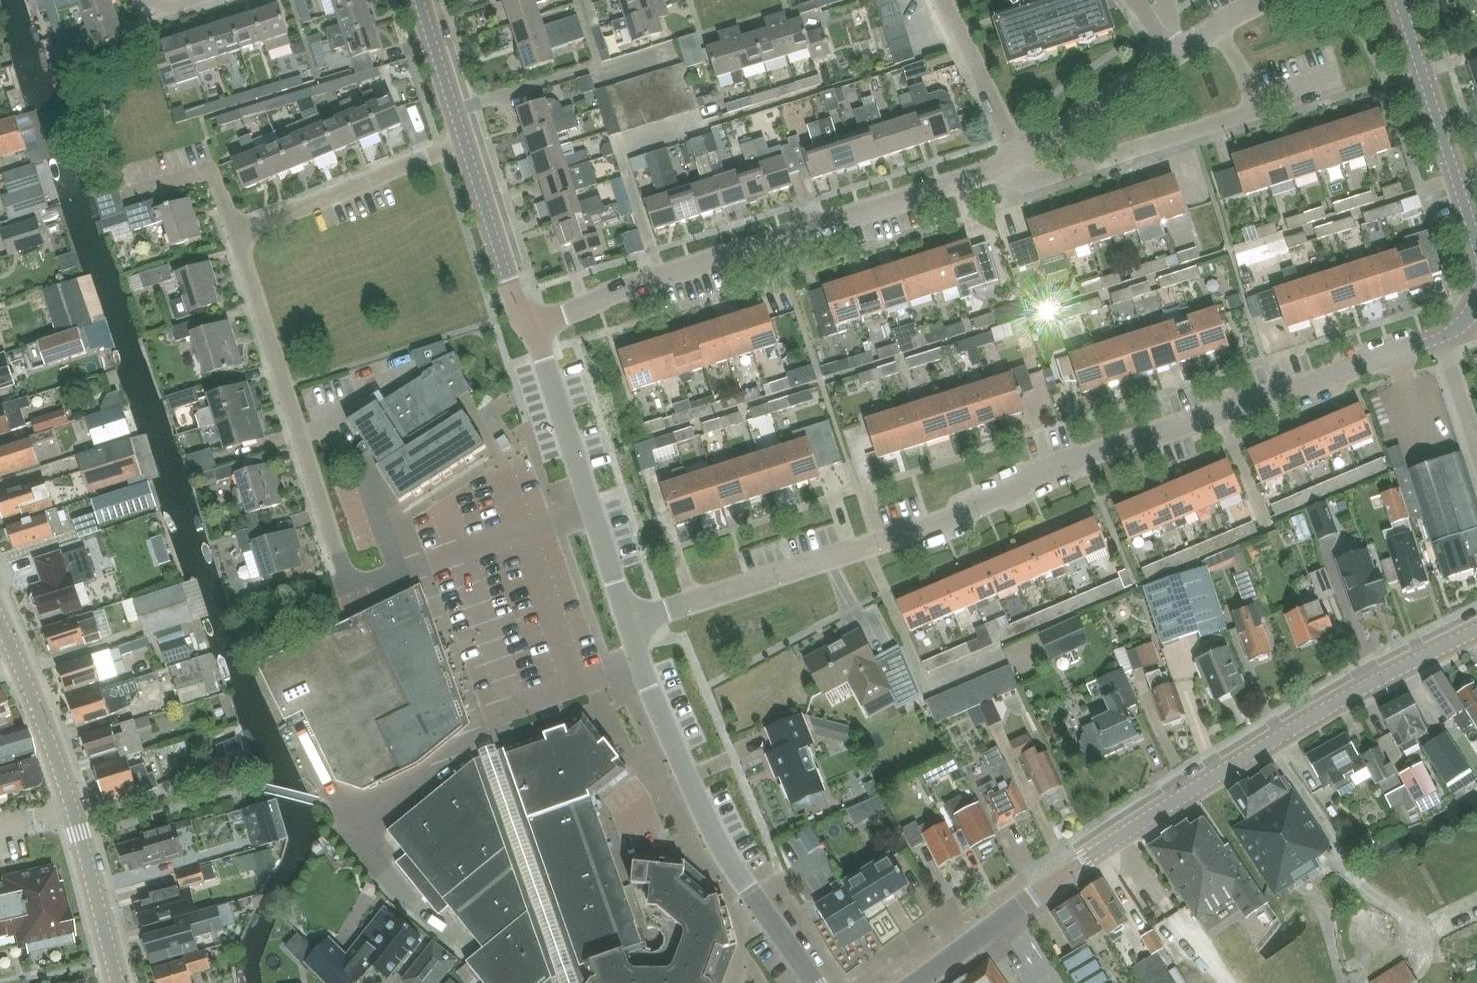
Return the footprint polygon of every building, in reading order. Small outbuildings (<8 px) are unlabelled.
[(48,13),(57,10),(54,0),(35,0),(39,12),(47,10),(48,13)] [(80,3),(87,27),(116,17),(110,0),(91,0),(80,3)] [(302,23),(312,20),(305,0),(295,0),(302,23)] [(366,2),(365,0),(332,0),(336,12),(366,2)] [(540,17),(536,3),(547,0),(513,0),(505,2),(513,26),(540,17)] [(667,6),(665,0),(656,0),(653,1),(653,0),(620,0),(626,19),(667,6)] [(825,9),(822,0),(821,0),(798,7),(801,16),(825,9)] [(825,9),(847,1),(847,0),(822,0),(825,9)] [(899,4),(898,0),(875,0),(879,11),(899,4)] [(1015,8),(1027,0),(1009,0),(1015,8)] [(1074,0),(1067,0),(1048,6),(1062,48),(1078,43),(1077,40),(1086,37),(1074,0)] [(1086,37),(1095,34),(1096,37),(1113,32),(1103,0),(1074,0),(1086,37)] [(327,29),(330,39),(374,26),(366,2),(336,12),(340,25),(327,29)] [(903,15),(899,4),(879,11),(882,21),(903,15)] [(255,13),(264,42),(267,52),(291,45),(288,34),(278,5),(255,13)] [(591,29),(601,26),(594,5),(584,8),(591,29)] [(670,17),(667,6),(626,19),(612,23),(615,32),(629,28),(634,43),(663,34),(659,20),(670,17)] [(1062,48),(1048,6),(1023,14),(1035,53),(1044,50),(1045,54),(1062,48)] [(65,33),(57,10),(48,13),(55,36),(65,33)] [(241,49),(264,42),(255,13),(232,20),(241,49)] [(1035,53),(1023,14),(997,22),(1010,65),(1027,59),(1026,56),(1035,53)] [(776,18),(788,58),(809,51),(812,61),(831,55),(823,29),(806,34),(802,21),(788,25),(785,15),(776,18)] [(906,26),(903,15),(882,21),(886,32),(906,26)] [(123,41),(116,17),(87,27),(94,49),(63,59),(67,71),(116,56),(112,44),(123,41)] [(547,38),(558,35),(570,31),(567,19),(543,26),(540,17),(513,26),(520,49),(548,40),(547,38)] [(755,35),(765,65),(788,58),(776,18),(765,21),(768,31),(755,35)] [(209,28),(222,66),(232,63),(229,53),(241,49),(232,20),(209,28)] [(381,49),(374,26),(330,39),(334,50),(347,46),(351,59),(370,53),(381,49)] [(601,26),(591,29),(599,54),(609,51),(601,26)] [(910,37),(906,26),(886,32),(889,43),(910,37)] [(199,73),(222,66),(209,28),(186,35),(199,73)] [(765,65),(755,35),(742,39),(739,29),(729,32),(741,72),(765,65)] [(724,45),(708,50),(718,80),(731,75),(735,87),(745,84),(741,72),(729,32),(720,35),(724,45)] [(186,35),(163,43),(169,63),(158,67),(165,89),(200,78),(199,73),(186,35)] [(307,39),(310,46),(319,43),(317,36),(307,39)] [(889,43),(893,54),(913,48),(910,37),(889,43)] [(695,38),(679,43),(683,57),(699,52),(695,38)] [(555,63),(548,40),(520,49),(527,72),(555,63)] [(319,43),(310,46),(317,70),(327,67),(319,43)] [(917,59),(913,48),(893,54),(896,65),(917,59)] [(370,53),(351,59),(354,69),(355,74),(374,68),(373,63),(370,53)] [(930,73),(926,60),(903,68),(907,80),(930,73)] [(686,64),(675,67),(682,91),(693,88),(686,64)] [(10,77),(10,66),(0,66),(0,78),(10,77)] [(374,68),(355,74),(358,83),(381,76),(378,67),(374,68)] [(670,95),(682,91),(675,67),(663,71),(670,95)] [(659,98),(670,95),(663,71),(652,75),(659,98)] [(332,81),(335,90),(358,83),(355,74),(332,81)] [(278,83),(280,91),(304,84),(301,75),(278,83)] [(648,101),(659,98),(652,75),(641,78),(648,101)] [(637,105),(648,101),(641,78),(630,81),(637,105)] [(796,85),(799,93),(823,86),(820,78),(796,85)] [(310,88),(312,97),(335,90),(332,81),(310,88)] [(626,108),(637,105),(630,81),(618,85),(626,108)] [(254,90),(257,99),(280,91),(278,83),(254,90)] [(614,112),(626,108),(618,85),(607,89),(614,112)] [(799,93),(796,85),(773,92),(776,100),(799,93)] [(287,95),(289,104),(312,97),(310,88),(287,95)] [(700,110),(693,88),(682,91),(690,113),(700,110)] [(603,115),(614,112),(607,89),(595,92),(603,115)] [(912,93),(928,144),(951,137),(950,134),(962,130),(953,105),(952,105),(950,97),(944,94),(925,100),(922,89),(912,93)] [(232,97),(235,105),(257,99),(254,90),(232,97)] [(368,105),(380,133),(403,124),(391,95),(378,101),(373,90),(364,94),(368,105)] [(690,113),(682,91),(670,95),(678,117),(690,113)] [(773,92),(750,99),(752,107),(776,100),(773,92)] [(905,152),(928,144),(912,93),(910,93),(910,92),(899,95),(906,119),(896,123),(905,152)] [(263,103),(266,112),(289,104),(287,95),(263,103)] [(678,117),(670,95),(659,98),(666,121),(678,117)] [(209,104),(212,113),(235,105),(232,97),(209,104)] [(666,121),(659,98),(648,101),(655,124),(666,121)] [(380,133),(368,105),(356,110),(352,99),(342,103),(358,143),(367,139),(368,141),(371,142),(379,139),(380,136),(379,134),(380,133)] [(728,114),(752,107),(750,99),(726,106),(728,114)] [(525,134),(577,117),(573,107),(562,110),(561,106),(560,105),(559,103),(558,102),(556,101),(555,101),(553,101),(551,101),(547,102),(546,101),(517,110),(525,134)] [(655,124),(648,101),(637,105),(644,127),(655,124)] [(240,110),(243,119),(266,112),(263,103),(240,110)] [(358,143),(342,103),(341,103),(342,107),(333,111),(336,118),(324,123),(336,152),(358,143)] [(177,123),(212,113),(209,104),(186,111),(184,106),(173,109),(177,123)] [(876,104),(865,107),(882,159),(905,152),(896,123),(883,127),(876,104)] [(644,127),(637,105),(626,108),(633,131),(644,127)] [(882,159),(865,107),(853,111),(861,134),(850,137),(859,166),(882,159)] [(633,131),(626,108),(614,112),(621,135),(633,131)] [(219,126),(243,119),(240,110),(216,117),(219,126)] [(1353,119),(1365,158),(1369,169),(1380,166),(1377,155),(1391,150),(1378,111),(1353,119)] [(610,138),(621,135),(614,112),(603,115),(610,138)] [(336,152),(324,123),(320,114),(298,123),(313,161),(336,152)] [(16,116),(0,121),(0,156),(26,148),(16,116)] [(532,156),(561,147),(557,135),(580,128),(577,117),(525,134),(532,156)] [(830,118),(819,122),(835,173),(859,166),(850,137),(837,141),(830,118)] [(1342,166),(1365,158),(1353,119),(1329,127),(1342,166)] [(812,181),(835,173),(819,122),(807,125),(815,148),(803,152),(798,136),(788,139),(790,146),(797,171),(808,168),(812,181)] [(313,161),(298,123),(275,132),(279,142),(291,170),(313,161)] [(1317,174),(1342,166),(1329,127),(1305,134),(1317,174)] [(1293,181),(1317,174),(1305,134),(1281,142),(1293,181)] [(269,180),(257,151),(251,135),(240,139),(246,155),(234,160),(246,189),(269,180)] [(701,139),(706,155),(718,151),(713,135),(701,139)] [(704,184),(692,188),(701,217),(724,209),(715,181),(706,155),(701,139),(690,142),(690,144),(690,143),(704,184)] [(789,174),(797,171),(790,146),(780,149),(783,158),(773,162),(766,140),(754,144),(770,194),(794,186),(789,174)] [(279,142),(257,151),(269,180),(291,170),(279,142)] [(1269,189),(1293,181),(1281,142),(1257,150),(1269,189)] [(770,194),(754,144),(742,148),(749,169),(738,173),(747,201),(751,205),(758,203),(759,198),(770,194)] [(539,179),(590,163),(586,152),(565,159),(561,147),(532,156),(532,157),(530,158),(528,160),(531,169),(533,170),(536,169),(539,179)] [(1245,196),(1269,189),(1257,150),(1232,157),(1236,168),(1215,175),(1223,200),(1244,193),(1245,196)] [(597,168),(616,162),(612,151),(594,157),(597,168)] [(655,232),(678,224),(662,174),(661,174),(655,154),(644,157),(654,188),(656,187),(659,199),(646,203),(655,232)] [(10,194),(40,184),(47,181),(41,161),(4,173),(10,193),(10,194)] [(547,202),(576,193),(597,186),(590,163),(539,179),(547,202)] [(673,170),(662,174),(678,224),(701,217),(692,188),(680,192),(673,170)] [(724,209),(747,201),(738,173),(715,181),(724,209)] [(1150,183),(1162,223),(1186,215),(1174,176),(1150,183)] [(621,178),(613,180),(618,196),(626,193),(621,178)] [(1138,230),(1162,223),(1150,183),(1126,191),(1138,230)] [(1385,199),(1404,193),(1401,183),(1382,189),(1385,199)] [(10,194),(10,193),(2,196),(10,221),(48,209),(40,184),(10,194)] [(121,206),(116,189),(95,195),(99,212),(121,206)] [(1122,235),(1138,230),(1126,191),(1101,199),(1114,238),(1116,245),(1124,242),(1122,235)] [(1371,192),(1352,198),(1355,208),(1374,203),(1371,192)] [(576,193),(547,202),(554,225),(605,209),(601,198),(579,205),(576,193)] [(1417,196),(1382,207),(1386,217),(1420,207),(1417,196)] [(126,212),(101,219),(104,233),(112,231),(114,238),(132,233),(132,231),(164,221),(172,245),(201,236),(188,198),(154,209),(152,201),(125,209),(126,212)] [(1355,208),(1352,198),(1333,204),(1336,214),(1355,208)] [(1090,246),(1114,238),(1101,199),(1077,207),(1090,246)] [(1073,251),(1090,246),(1077,207),(1075,207),(1074,204),(1063,207),(1064,211),(1053,214),(1066,253),(1067,259),(1075,256),(1073,251)] [(605,209),(554,225),(562,249),(591,240),(587,227),(603,222),(604,225),(619,220),(614,207),(605,209)] [(1386,217),(1382,207),(1362,214),(1366,224),(1386,217)] [(1323,208),(1304,214),(1307,224),(1326,218),(1323,208)] [(1018,268),(1066,253),(1053,214),(1029,222),(1034,238),(1011,245),(1018,268)] [(1288,230),(1307,224),(1304,214),(1285,220),(1288,230)] [(1352,217),(1333,223),(1337,233),(1356,227),(1352,217)] [(38,219),(2,230),(9,255),(46,244),(38,219)] [(1275,223),(1256,229),(1259,239),(1278,233),(1275,223)] [(1317,239),(1337,233),(1333,223),(1314,229),(1317,239)] [(1304,232),(1285,238),(1288,248),(1308,243),(1304,232)] [(1410,248),(1397,252),(1409,291),(1433,283),(1431,275),(1443,271),(1430,232),(1407,239),(1410,248)] [(1269,254),(1288,248),(1285,238),(1266,244),(1269,254)] [(945,249),(958,289),(961,300),(972,296),(969,285),(982,281),(970,242),(945,249)] [(41,248),(23,252),(26,265),(44,261),(41,248)] [(1197,248),(1177,254),(1180,264),(1200,259),(1197,248)] [(934,296),(958,289),(945,249),(921,257),(934,296)] [(1385,299),(1409,291),(1397,252),(1372,260),(1385,299)] [(909,304),(934,296),(921,257),(897,265),(909,304)] [(1148,263),(1151,274),(1170,268),(1167,257),(1148,263)] [(1372,260),(1348,268),(1360,306),(1385,299),(1372,260)] [(176,273),(184,299),(170,303),(175,321),(190,316),(189,312),(216,304),(208,276),(212,275),(208,263),(176,273)] [(1132,280),(1151,274),(1148,263),(1129,269),(1132,280)] [(139,271),(140,274),(144,288),(172,279),(168,266),(163,267),(162,264),(139,271)] [(897,265),(873,272),(885,312),(909,304),(897,265)] [(1177,273),(1180,283),(1200,277),(1196,267),(1177,273)] [(1312,322),(1299,283),(1295,268),(1283,272),(1288,287),(1275,291),(1258,295),(1266,322),(1283,317),(1287,329),(1312,322)] [(1336,314),(1360,306),(1348,268),(1324,275),(1336,314)] [(885,312),(873,272),(849,280),(861,319),(885,312)] [(1100,279),(1103,289),(1122,283),(1119,273),(1100,279)] [(1161,289),(1180,283),(1177,273),(1158,279),(1161,289)] [(1312,322),(1336,314),(1324,275),(1299,283),(1312,322)] [(1084,295),(1103,289),(1100,279),(1080,285),(1084,295)] [(79,329),(89,326),(75,280),(42,291),(57,336),(79,329)] [(849,323),(861,319),(849,280),(824,287),(825,288),(810,293),(815,307),(814,307),(824,339),(851,331),(849,323)] [(1129,288),(1132,298),(1151,292),(1148,282),(1129,288)] [(1070,288),(1051,294),(1054,305),(1074,298),(1070,288)] [(1113,304),(1132,298),(1129,288),(1110,294),(1113,304)] [(1081,303),(1084,314),(1103,308),(1100,298),(1081,303)] [(1192,317),(1205,356),(1229,348),(1216,309),(1215,310),(1212,302),(1204,304),(1207,312),(1192,317)] [(1065,320),(1084,314),(1081,303),(1062,309),(1065,320)] [(741,314),(754,353),(778,345),(765,306),(741,314)] [(1180,363),(1205,356),(1192,317),(1189,308),(1180,311),(1183,320),(1168,324),(1180,363)] [(992,313),(973,319),(976,330),(995,323),(992,313)] [(717,322),(729,361),(754,353),(741,314),(717,322)] [(227,323),(206,329),(202,318),(171,327),(176,341),(194,335),(206,374),(236,364),(227,337),(231,335),(227,323)] [(1024,320),(1014,323),(1021,350),(1033,346),(1024,320)] [(705,368),(729,361),(717,322),(693,329),(705,368)] [(944,328),(947,339),(966,333),(963,322),(944,328)] [(928,345),(947,339),(944,328),(943,328),(941,323),(927,327),(927,325),(921,327),(923,335),(925,334),(928,345)] [(1156,371),(1180,363),(1168,324),(1144,332),(1156,371)] [(87,353),(79,329),(57,336),(39,341),(46,365),(87,353)] [(681,376),(705,368),(693,329),(669,337),(681,376)] [(992,332),(972,338),(975,349),(995,342),(992,332)] [(1132,379),(1156,371),(1144,332),(1119,340),(1132,379)] [(657,384),(681,376),(669,337),(644,345),(657,384)] [(895,344),(899,354),(918,348),(915,338),(895,344)] [(957,354),(975,349),(972,338),(954,344),(957,354)] [(1108,387),(1132,379),(1119,340),(1095,348),(1108,387)] [(413,352),(419,370),(449,357),(444,342),(413,352)] [(880,360),(899,354),(895,344),(876,350),(880,360)] [(633,391),(657,384),(644,345),(620,352),(633,391)] [(944,347),(924,354),(927,364),(947,357),(944,347)] [(1095,348),(1056,360),(1062,379),(1065,382),(1079,382),(1083,394),(1108,387),(1095,348)] [(871,351),(868,352),(863,354),(847,359),(821,367),(824,377),(850,369),(874,362),(871,351)] [(14,385),(4,353),(0,355),(0,389),(14,385)] [(909,370),(927,364),(924,354),(906,359),(909,370)] [(486,447),(453,396),(469,386),(472,392),(474,391),(465,377),(458,355),(435,366),(423,373),(425,376),(380,405),(378,402),(348,421),(357,434),(359,433),(365,441),(362,442),(361,444),(360,444),(359,445),(359,446),(359,447),(358,449),(358,450),(358,459),(360,459),(359,451),(371,451),(380,465),(377,467),(399,502),(486,447)] [(896,363),(876,369),(880,379),(899,373),(896,363)] [(987,382),(1000,420),(1025,413),(1019,395),(1034,390),(1026,366),(1010,371),(1011,375),(987,382)] [(880,379),(876,369),(858,375),(861,383),(861,385),(880,379)] [(815,371),(788,378),(791,388),(818,380),(815,371)] [(788,378),(769,384),(772,394),(791,388),(788,378)] [(976,428),(1000,420),(987,382),(963,390),(976,428)] [(201,428),(217,422),(255,410),(246,384),(208,396),(212,407),(199,411),(197,415),(201,428)] [(195,388),(166,397),(171,411),(200,402),(195,388)] [(740,393),(743,404),(762,398),(758,388),(740,393)] [(951,436),(976,428),(963,390),(939,398),(951,436)] [(724,410),(743,404),(740,393),(720,400),(724,410)] [(2,405),(2,407),(0,407),(0,435),(12,431),(26,426),(21,409),(30,406),(27,397),(2,405)] [(788,397),(769,403),(772,413),(791,407),(788,397)] [(927,443),(951,436),(939,398),(915,405),(927,443)] [(691,409),(695,419),(713,413),(710,403),(691,409)] [(772,413),(769,403),(750,409),(753,419),(772,413)] [(903,451),(927,443),(915,405),(890,413),(903,451)] [(1338,416),(1351,446),(1373,436),(1360,406),(1338,416)] [(676,425),(695,419),(691,409),(673,415),(676,425)] [(63,410),(31,420),(35,433),(67,423),(63,410)] [(263,437),(255,410),(217,422),(226,449),(263,437)] [(740,413),(721,419),(724,428),(743,422),(740,413)] [(878,459),(903,451),(890,413),(866,420),(878,459)] [(1316,425),(1329,455),(1351,446),(1338,416),(1316,425)] [(119,418),(52,441),(56,452),(122,429),(119,418)] [(662,418),(643,424),(646,435),(665,429),(662,418)] [(705,434),(724,428),(721,419),(702,425),(705,434)] [(793,433),(795,443),(808,439),(817,470),(842,462),(842,461),(840,462),(828,422),(793,433)] [(1294,435),(1310,471),(1321,466),(1318,460),(1329,455),(1316,425),(1294,435)] [(692,428),(672,434),(675,444),(695,438),(692,428)] [(0,446),(0,475),(40,462),(34,445),(55,439),(52,429),(0,446)] [(675,444),(672,434),(634,446),(642,472),(658,467),(653,451),(675,444)] [(512,446),(505,435),(496,441),(498,444),(503,452),(508,449),(512,446)] [(1298,476),(1310,471),(1294,435),(1272,444),(1285,474),(1295,470),(1298,476)] [(820,478),(817,470),(808,439),(795,443),(783,447),(795,486),(820,478)] [(142,476),(131,440),(78,457),(89,494),(142,476)] [(1263,483),(1285,474),(1272,444),(1250,453),(1263,483)] [(1388,450),(1409,517),(1424,513),(1433,543),(1476,529),(1476,503),(1461,454),(1411,470),(1409,466),(1407,466),(1400,446),(1388,450)] [(771,493),(795,486),(783,447),(759,455),(771,493)] [(211,449),(187,456),(193,476),(217,468),(211,449)] [(747,501),(771,493),(759,455),(735,462),(747,501)] [(1360,468),(1365,478),(1387,470),(1382,459),(1360,468)] [(242,461),(214,470),(217,482),(238,475),(250,513),(282,503),(275,481),(278,480),(273,462),(245,471),(242,461)] [(723,509),(747,501),(735,462),(711,470),(723,509)] [(1206,472),(1218,502),(1241,492),(1228,463),(1206,472)] [(1343,488),(1365,478),(1360,468),(1338,477),(1343,488)] [(699,516),(686,478),(683,469),(674,472),(677,481),(662,486),(674,524),(699,516)] [(699,516),(723,509),(711,470),(686,478),(699,516)] [(1196,511),(1218,502),(1206,472),(1184,482),(1196,511)] [(1321,497),(1343,488),(1338,477),(1316,486),(1321,497)] [(2,511),(5,518),(22,512),(23,516),(41,510),(40,509),(51,505),(43,481),(31,485),(31,483),(0,494),(0,512),(2,511)] [(156,506),(149,482),(92,500),(96,513),(73,520),(79,537),(102,530),(100,524),(156,506)] [(1161,491),(1178,530),(1179,529),(1178,527),(1187,524),(1184,516),(1196,511),(1184,482),(1161,491)] [(1299,506),(1321,497),(1316,486),(1294,496),(1299,506)] [(1400,488),(1381,494),(1391,525),(1409,519),(1400,488)] [(1167,534),(1178,530),(1161,491),(1139,500),(1152,530),(1164,525),(1167,534)] [(1275,516),(1299,506),(1294,496),(1271,506),(1275,516)] [(1129,539),(1152,530),(1139,500),(1117,510),(1129,539)] [(1309,508),(1319,539),(1338,532),(1328,502),(1309,508)] [(8,526),(9,529),(6,530),(10,540),(13,539),(15,547),(64,532),(57,510),(8,526)] [(1074,528),(1086,558),(1109,549),(1096,519),(1074,528)] [(1231,532),(1235,541),(1257,532),(1253,522),(1231,532)] [(293,551),(299,549),(292,531),(266,539),(262,524),(236,532),(243,554),(256,550),(264,576),(298,566),(293,551)] [(1389,548),(1392,558),(1381,562),(1389,584),(1400,580),(1404,592),(1428,584),(1408,525),(1383,533),(1389,548)] [(1052,537),(1068,576),(1077,573),(1073,563),(1086,558),(1074,528),(1052,537)] [(1433,543),(1444,577),(1476,567),(1473,555),(1476,554),(1476,529),(1433,543)] [(1209,541),(1213,551),(1235,541),(1231,532),(1209,541)] [(1067,577),(1068,576),(1052,537),(1030,546),(1042,576),(1053,572),(1056,578),(1066,574),(1067,577)] [(1209,541),(1186,550),(1191,560),(1213,551),(1209,541)] [(1031,581),(1042,576),(1030,546),(1007,556),(1020,586),(1022,592),(1033,587),(1031,581)] [(42,615),(63,608),(64,614),(82,608),(75,585),(95,579),(86,548),(62,556),(60,552),(36,560),(41,575),(44,574),(46,582),(33,586),(35,594),(33,594),(31,598),(34,606),(37,608),(39,607),(42,615)] [(1191,560),(1186,550),(1164,560),(1168,570),(1191,560)] [(1337,560),(1355,613),(1360,611),(1363,614),(1370,612),(1372,607),(1386,602),(1384,597),(1388,596),(1378,569),(1374,570),(1367,550),(1337,560)] [(1242,553),(1226,559),(1232,576),(1248,570),(1242,553)] [(1020,586),(1007,556),(985,565),(998,595),(1020,586)] [(1146,579),(1168,570),(1164,560),(1142,569),(1146,579)] [(963,574),(978,610),(987,606),(985,600),(998,595),(985,565),(963,574)] [(1207,569),(1145,590),(1163,644),(1198,632),(1196,625),(1222,616),(1218,601),(1214,590),(1207,569)] [(1325,570),(1311,575),(1320,599),(1334,594),(1325,570)] [(1272,653),(1254,606),(1262,603),(1256,583),(1253,584),(1249,572),(1234,577),(1245,610),(1232,614),(1250,661),(1272,653)] [(970,614),(978,610),(963,574),(941,583),(953,613),(967,608),(970,614)] [(1099,587),(1103,597),(1124,588),(1120,578),(1099,587)] [(156,634),(182,626),(195,621),(183,583),(134,599),(146,637),(156,634)] [(953,613),(941,583),(919,593),(933,622),(953,613)] [(1081,607),(1103,597),(1099,587),(1077,597),(1081,607)] [(391,643),(427,625),(414,588),(394,597),(373,608),(391,643)] [(935,628),(933,622),(919,593),(897,602),(909,632),(923,626),(926,631),(935,628)] [(131,595),(121,599),(128,621),(138,618),(131,595)] [(1059,616),(1081,607),(1077,597),(1055,606),(1059,616)] [(1311,645),(1310,642),(1321,638),(1319,633),(1332,627),(1325,609),(1321,611),(1317,602),(1284,615),(1297,647),(1300,646),(1301,649),(1311,645)] [(1036,626),(1059,616),(1055,606),(1032,616),(1036,626)] [(391,643),(373,608),(257,664),(284,720),(302,711),(328,763),(346,754),(384,737),(418,720),(454,703),(427,625),(391,643)] [(93,612),(65,621),(45,628),(46,632),(44,636),(46,643),(50,644),(53,654),(87,643),(87,644),(102,639),(93,612)] [(1015,635),(1036,626),(1032,616),(1010,625),(1015,635)] [(1038,634),(1050,661),(1090,643),(1078,616),(1038,634)] [(992,644),(1015,635),(1010,625),(999,630),(995,620),(984,625),(992,644)] [(966,644),(970,654),(992,644),(984,625),(974,629),(978,639),(966,644)] [(185,637),(182,626),(156,634),(159,645),(184,637),(185,637)] [(263,653),(278,648),(274,632),(258,636),(263,653)] [(805,661),(822,693),(850,678),(863,703),(889,689),(898,706),(920,694),(924,703),(925,703),(902,647),(900,648),(901,650),(876,663),(860,632),(805,661)] [(191,657),(184,637),(159,645),(166,665),(191,657)] [(119,648),(122,656),(150,646),(147,638),(119,648)] [(1126,651),(1124,647),(1113,651),(1124,673),(1133,671),(1159,662),(1152,643),(1126,651)] [(951,662),(970,654),(966,644),(947,652),(951,662)] [(1216,700),(1243,688),(1226,648),(1196,660),(1204,678),(1206,677),(1216,700)] [(109,649),(92,655),(92,654),(57,665),(66,692),(100,681),(118,676),(109,649)] [(927,672),(951,662),(947,652),(923,663),(927,672)] [(212,654),(170,668),(182,704),(220,691),(214,672),(218,670),(212,654)] [(998,669),(1008,692),(1018,687),(1009,665),(998,669)] [(988,674),(998,696),(1008,692),(998,669),(988,674)] [(1083,735),(1080,742),(1081,750),(1086,757),(1094,760),(1101,759),(1125,748),(1122,743),(1138,736),(1138,734),(1137,735),(1126,710),(1138,705),(1121,669),(1099,679),(1099,680),(1101,679),(1109,696),(1104,698),(1111,713),(1106,715),(1104,713),(1096,716),(1097,719),(1093,721),(1094,722),(1082,728),(1084,734),(1083,735)] [(1181,718),(1179,714),(1185,712),(1174,682),(1166,685),(1161,669),(1146,674),(1162,720),(1169,718),(1170,721),(1181,718)] [(1463,733),(1475,726),(1454,693),(1441,673),(1441,672),(1423,683),(1424,685),(1424,684),(1448,721),(1453,718),(1454,719),(1463,733)] [(978,678),(988,701),(998,696),(988,674),(978,678)] [(968,682),(978,705),(988,701),(978,678),(968,682)] [(957,687),(967,710),(978,705),(968,682),(957,687)] [(1454,693),(1475,726),(1476,729),(1476,689),(1474,684),(1469,686),(1468,684),(1454,693)] [(948,691),(957,714),(967,710),(957,687),(948,691)] [(102,688),(70,698),(79,725),(111,715),(122,711),(117,695),(105,699),(102,688)] [(938,695),(948,718),(957,714),(948,691),(938,695)] [(11,722),(0,693),(0,727),(11,722)] [(936,723),(948,718),(938,695),(926,700),(936,723)] [(1399,747),(1427,732),(1408,696),(1380,711),(1399,747)] [(992,701),(979,707),(989,727),(1002,721),(992,701)] [(463,727),(454,703),(418,720),(433,751),(463,727)] [(560,782),(519,796),(549,880),(612,857),(591,799),(592,799),(591,797),(626,769),(618,760),(620,759),(604,740),(603,741),(583,715),(566,728),(565,727),(544,735),(544,736),(560,782)] [(801,715),(767,729),(777,752),(768,755),(773,767),(776,766),(792,804),(823,791),(804,745),(812,741),(801,715)] [(127,756),(128,757),(144,751),(139,733),(152,729),(148,717),(135,721),(135,719),(120,724),(122,732),(115,735),(112,725),(83,734),(90,757),(118,748),(121,758),(127,756)] [(418,720),(384,737),(400,772),(418,763),(433,751),(418,720)] [(25,727),(0,735),(0,766),(35,755),(26,727),(25,727)] [(1446,732),(1422,747),(1446,784),(1470,769),(1468,766),(1451,741),(1446,732)] [(1346,733),(1329,743),(1306,755),(1324,788),(1333,783),(1340,797),(1356,788),(1350,776),(1367,767),(1360,754),(1358,755),(1346,733)] [(1058,790),(1058,787),(1062,785),(1046,753),(1034,758),(1031,753),(1036,751),(1028,735),(1011,744),(1030,782),(1034,780),(1041,795),(1048,792),(1050,793),(1058,790)] [(544,736),(503,751),(519,796),(560,782),(544,736)] [(384,737),(346,754),(363,790),(400,772),(384,737)] [(154,745),(158,767),(180,763),(176,741),(154,745)] [(1011,775),(1005,763),(997,747),(980,755),(989,771),(993,780),(979,787),(1000,829),(1016,822),(1013,817),(1027,810),(1010,776),(1011,775)] [(1378,748),(1362,756),(1376,784),(1378,782),(1385,795),(1396,789),(1408,812),(1417,807),(1405,785),(1402,786),(1390,764),(1388,766),(1378,748)] [(513,868),(536,934),(551,976),(557,974),(565,971),(572,969),(580,966),(571,943),(557,902),(543,861),(527,818),(519,796),(503,751),(489,756),(475,761),(513,868)] [(346,754),(328,763),(336,781),(363,790),(346,754)] [(131,768),(128,757),(127,756),(121,758),(95,766),(96,770),(94,773),(93,776),(96,779),(99,781),(105,799),(139,788),(140,793),(159,787),(155,773),(148,775),(145,764),(131,768)] [(952,784),(965,777),(954,757),(941,763),(952,784)] [(513,868),(475,761),(474,760),(388,831),(388,832),(389,831),(407,854),(396,862),(439,915),(450,906),(457,914),(513,868)] [(40,786),(33,761),(0,771),(0,797),(40,786)] [(1415,803),(1436,792),(1421,763),(1400,774),(1415,803)] [(1316,859),(1332,849),(1293,789),(1292,790),(1289,785),(1288,786),(1283,777),(1280,780),(1272,767),(1263,773),(1249,782),(1248,780),(1230,792),(1247,819),(1232,829),(1268,885),(1269,884),(1276,895),(1320,866),(1316,859)] [(163,783),(167,795),(186,789),(182,777),(163,783)] [(989,837),(993,835),(977,804),(962,811),(955,799),(945,804),(959,831),(962,830),(971,847),(978,843),(982,845),(988,842),(989,837)] [(278,840),(269,808),(268,803),(243,810),(254,847),(278,840)] [(1163,836),(1147,846),(1198,920),(1239,893),(1234,887),(1250,877),(1227,844),(1224,846),(1204,817),(1191,826),(1187,820),(1173,830),(1172,829),(1163,835),(1163,836)] [(938,866),(960,854),(944,823),(934,828),(930,821),(918,827),(915,821),(901,828),(912,848),(925,841),(938,866)] [(140,840),(120,846),(124,862),(129,861),(131,870),(152,865),(152,866),(184,857),(175,825),(138,835),(140,840)] [(820,846),(810,830),(808,827),(797,834),(809,853),(820,846)] [(889,854),(844,882),(847,886),(863,914),(909,885),(889,854)] [(612,857),(549,880),(557,902),(598,888),(605,908),(627,900),(612,857)] [(200,866),(176,873),(181,889),(204,883),(204,882),(216,879),(212,863),(200,866)] [(634,863),(632,884),(647,928),(653,927),(660,930),(701,882),(685,868),(634,863)] [(0,880),(0,938),(22,933),(27,953),(74,942),(73,936),(75,935),(68,907),(67,908),(61,881),(57,882),(52,865),(1,877),(2,880),(0,880)] [(457,914),(489,954),(499,966),(536,934),(513,868),(457,914)] [(1107,934),(1128,921),(1122,911),(1122,910),(1103,880),(1093,886),(1092,884),(1083,890),(1085,892),(1081,894),(1107,934)] [(701,882),(660,930),(664,937),(664,945),(723,967),(731,947),(718,896),(702,882),(701,882)] [(847,886),(815,906),(834,935),(835,935),(844,948),(872,930),(864,917),(864,916),(863,914),(847,886)] [(139,911),(134,913),(137,925),(143,924),(143,926),(197,911),(190,888),(178,891),(177,888),(166,891),(166,890),(151,894),(152,899),(136,903),(139,911)] [(598,888),(557,902),(572,943),(634,921),(627,900),(605,908),(598,888)] [(1068,939),(1076,952),(1088,944),(1085,941),(1100,931),(1078,896),(1073,900),(1070,901),(1067,903),(1057,910),(1057,911),(1057,910),(1061,916),(1055,919),(1068,939)] [(145,940),(142,941),(146,953),(149,952),(152,963),(199,950),(195,938),(224,929),(224,928),(235,925),(229,903),(217,906),(175,918),(180,935),(168,939),(167,934),(167,933),(166,933),(165,932),(164,932),(163,932),(162,932),(145,937),(145,940)] [(305,962),(326,982),(355,982),(365,973),(363,972),(370,963),(388,978),(410,951),(412,953),(420,942),(418,940),(421,937),(410,928),(407,925),(406,926),(395,917),(371,946),(360,938),(346,955),(329,938),(305,962)] [(634,921),(572,943),(580,966),(640,945),(642,944),(634,921)] [(1152,955),(1156,952),(1163,948),(1153,930),(1141,937),(1152,955)] [(489,954),(474,967),(469,960),(467,961),(485,982),(546,982),(552,978),(551,976),(536,934),(499,966),(489,954)] [(404,981),(407,982),(436,982),(454,960),(433,944),(404,981)] [(1076,952),(1061,961),(1075,982),(1112,982),(1088,944),(1076,952)] [(580,966),(586,982),(662,982),(655,952),(651,953),(644,950),(640,945),(580,966)] [(655,952),(662,982),(717,982),(723,967),(664,945),(659,951),(655,952)] [(213,969),(208,950),(184,957),(185,961),(157,969),(161,982),(194,982),(191,975),(213,969)] [(1152,955),(1131,967),(1140,982),(1175,982),(1156,952),(1152,955)] [(1404,961),(1370,982),(1418,982),(1404,961)] [(557,974),(560,982),(577,982),(572,969),(565,971),(557,974)] [(987,970),(968,982),(996,982),(987,970)]
